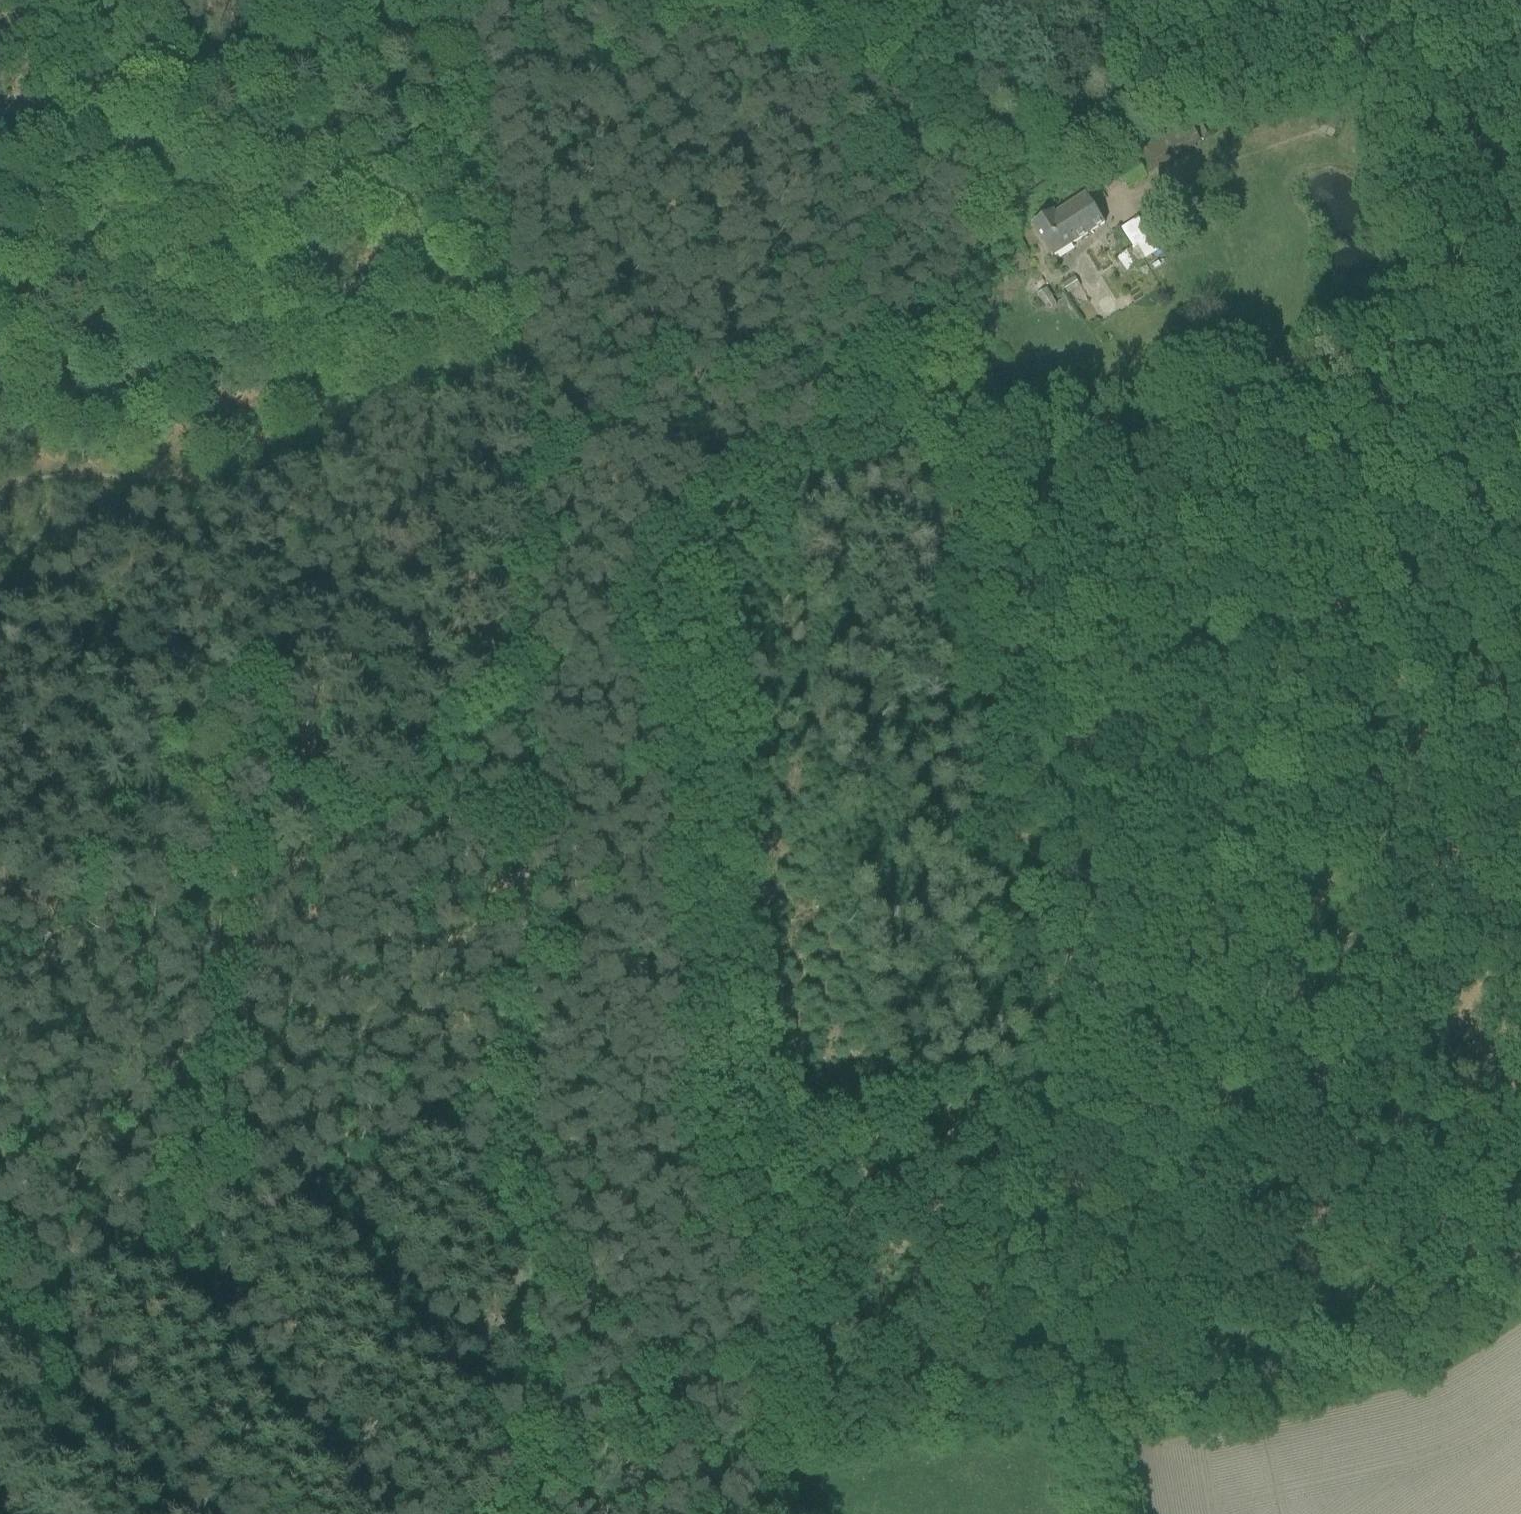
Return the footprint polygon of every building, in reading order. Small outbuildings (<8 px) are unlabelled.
[(1118,175),(1128,189),(1200,142),(1198,139),(1208,133),(1200,120),(1191,125),(1187,120),(1133,155),(1137,162),(1118,175)] [(1033,226),(1043,243),(1053,257),(1105,223),(1086,194),(1055,215),(1054,212),(1033,226)] [(1133,246),(1117,257),(1127,272),(1162,248),(1139,215),(1120,227),(1133,246)]
